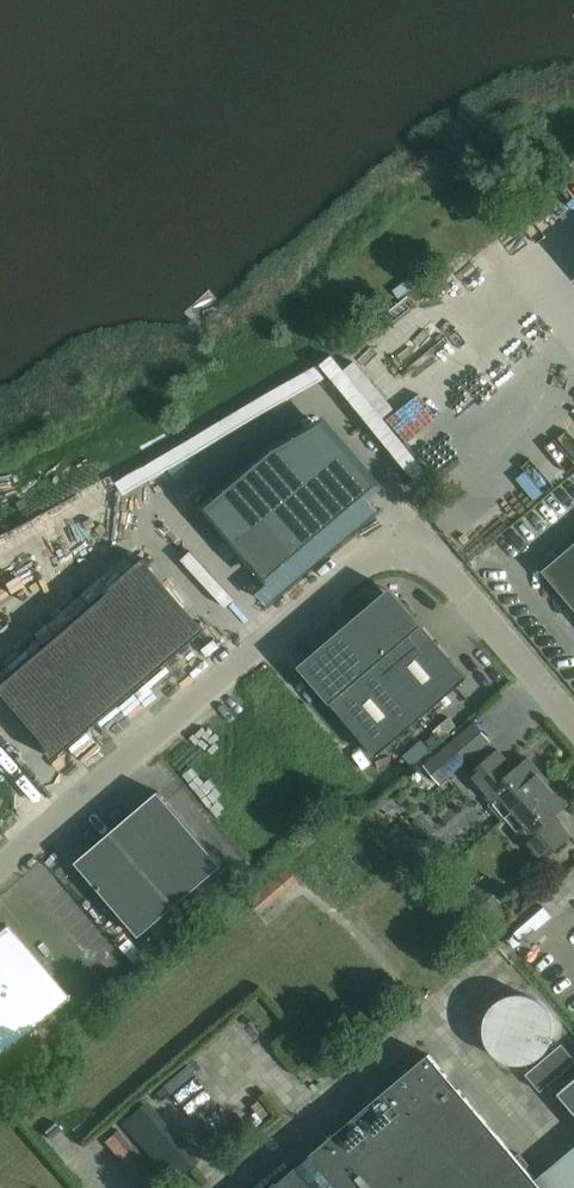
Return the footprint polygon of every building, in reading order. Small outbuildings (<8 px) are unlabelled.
[(291,544),(293,543),(280,528),(265,541),(269,545),(264,550),(260,546),(251,554),(263,568),(291,544)] [(543,571),(573,607),(573,545),(543,571)] [(394,591),(344,634),(303,669),(377,756),(468,677),(394,591)] [(440,737),(457,724),(446,711),(430,724),(440,737)] [(440,784),(473,755),(458,738),(425,766),(440,784)] [(513,811),(549,780),(529,757),(512,772),(506,765),(509,762),(498,749),(469,775),(493,803),(500,797),(513,811)] [(11,791),(0,777),(0,800),(11,791)] [(569,804),(549,780),(513,811),(525,827),(518,833),(542,861),(572,836),(555,816),(569,804)] [(223,865),(159,791),(77,862),(140,936),(223,865)] [(261,909),(299,878),(288,864),(250,896),(261,909)] [(501,903),(491,890),(485,884),(454,911),(470,929),(501,903)] [(0,929),(0,1055),(69,996),(6,924),(0,929)] [(527,1074),(541,1091),(573,1063),(573,1057),(563,1043),(527,1074)] [(526,1168),(529,1164),(520,1153),(516,1156),(430,1054),(311,1154),(315,1159),(303,1170),(298,1165),(271,1187),(543,1187),(526,1168)] [(187,1064),(169,1081),(184,1096),(201,1079),(187,1064)] [(559,1093),(573,1110),(573,1080),(559,1093)] [(53,1118),(40,1128),(49,1140),(62,1129),(53,1118)]
